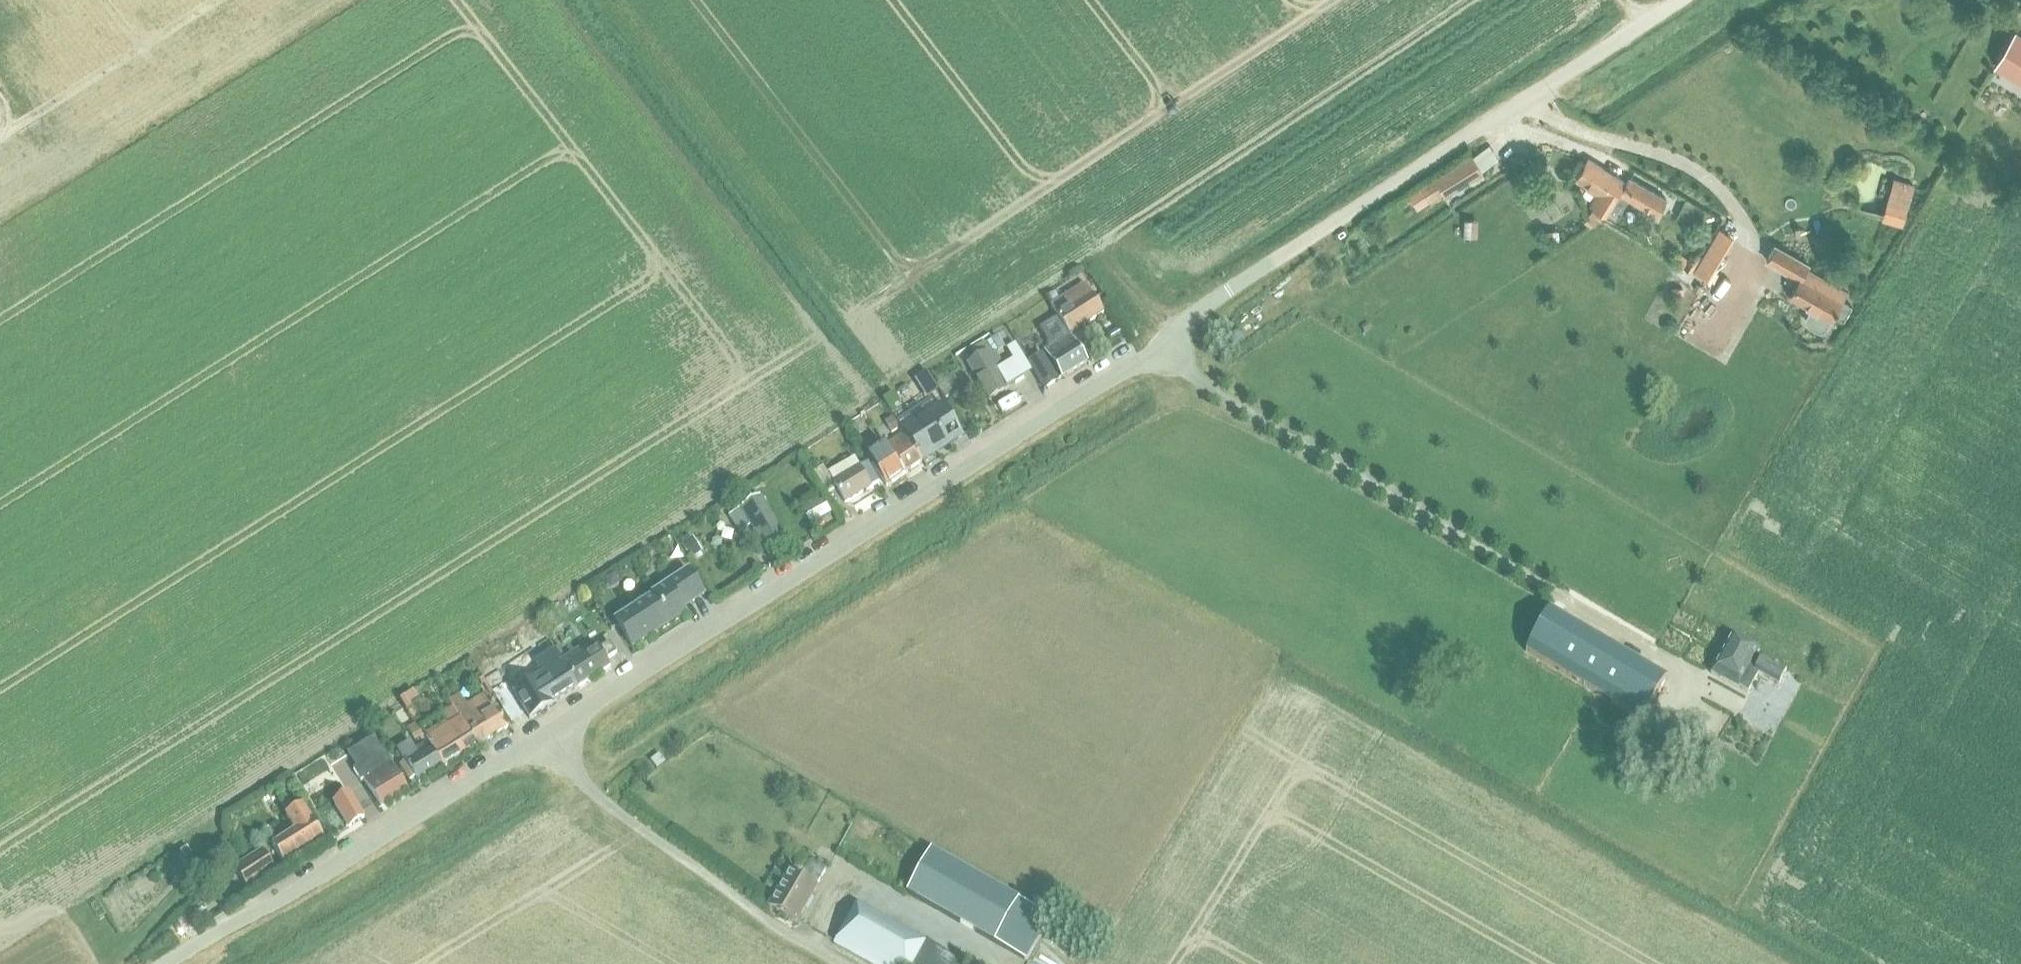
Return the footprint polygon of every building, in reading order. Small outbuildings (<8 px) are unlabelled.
[(2017,29),(1995,64),(2020,80),(2020,31),(2017,29)] [(1489,139),(1475,148),(1483,160),(1496,151),(1489,139)] [(1423,187),(1432,201),(1446,192),(1448,194),(1483,171),(1472,154),(1436,177),(1437,178),(1423,187)] [(1577,178),(1599,192),(1592,203),(1594,205),(1589,213),(1601,220),(1624,181),(1589,159),(1577,178)] [(1914,181),(1893,176),(1887,201),(1908,206),(1914,181)] [(1628,198),(1658,215),(1667,199),(1629,177),(1610,210),(1619,215),(1628,198)] [(1695,202),(1685,197),(1677,215),(1686,219),(1695,202)] [(1704,257),(1717,263),(1732,235),(1719,228),(1704,257)] [(1812,307),(1808,315),(1807,316),(1807,317),(1806,319),(1806,320),(1807,321),(1807,322),(1808,323),(1808,324),(1810,325),(1811,326),(1817,329),(1819,330),(1820,330),(1822,330),(1824,329),(1825,328),(1826,327),(1831,318),(1832,318),(1834,314),(1844,320),(1853,306),(1842,300),(1847,292),(1822,277),(1806,268),(1809,264),(1775,246),(1767,261),(1799,279),(1790,295),(1812,307)] [(1693,249),(1688,258),(1680,253),(1675,261),(1692,270),(1701,254),(1693,249)] [(1713,264),(1704,281),(1713,286),(1722,269),(1713,264)] [(1069,335),(1104,313),(1085,285),(1051,306),(1058,317),(1069,335),(1045,350),(1062,378),(1087,363),(1069,335)] [(1003,345),(997,335),(987,342),(993,352),(1003,345)] [(969,365),(968,365),(989,400),(1006,389),(1025,377),(1032,373),(1013,342),(1005,347),(1013,361),(1003,367),(994,353),(988,357),(986,354),(975,361),(973,357),(967,360),(969,365)] [(1042,354),(1028,362),(1043,387),(1058,379),(1042,354)] [(927,372),(919,377),(928,391),(936,386),(927,372)] [(904,434),(904,435),(922,461),(958,438),(940,410),(904,434)] [(904,435),(885,447),(905,474),(923,462),(922,461),(904,435)] [(885,447),(868,458),(886,486),(905,474),(885,447)] [(834,483),(845,502),(880,482),(868,463),(834,483)] [(815,474),(824,488),(834,483),(825,468),(815,474)] [(784,538),(760,498),(742,510),(766,549),(784,538)] [(826,498),(802,509),(807,520),(831,508),(826,498)] [(692,537),(690,538),(687,534),(678,539),(690,558),(701,551),(692,537)] [(616,622),(633,649),(686,614),(683,610),(705,596),(689,572),(654,595),(655,597),(616,622)] [(1526,652),(1642,720),(1667,678),(1551,609),(1526,652)] [(527,618),(515,625),(523,637),(534,630),(527,618)] [(1759,651),(1733,636),(1711,675),(1748,695),(1759,675),(1780,687),(1787,673),(1756,656),(1759,651)] [(582,650),(562,662),(579,687),(610,666),(606,660),(617,654),(610,644),(600,650),(599,649),(586,657),(582,650)] [(507,682),(493,692),(510,718),(524,709),(530,719),(579,687),(562,662),(555,651),(536,663),(543,674),(514,693),(507,682)] [(466,727),(478,747),(509,728),(486,692),(466,704),(459,692),(448,699),(453,707),(466,727)] [(440,715),(448,728),(427,741),(428,742),(444,768),(478,747),(466,727),(453,707),(440,715)] [(413,708),(409,710),(416,721),(420,718),(413,708)] [(414,741),(423,736),(416,724),(407,729),(414,741)] [(444,768),(428,742),(403,757),(406,762),(401,765),(410,781),(416,777),(420,783),(444,768)] [(356,768),(354,769),(361,782),(364,780),(366,783),(382,807),(395,799),(408,791),(389,761),(390,761),(384,750),(371,758),(356,768)] [(366,818),(350,793),(333,803),(349,829),(366,818)] [(273,846),(285,864),(325,839),(304,807),(287,817),(296,832),(273,846)] [(232,866),(245,888),(259,881),(276,870),(261,847),(232,866)] [(907,892),(1024,958),(1047,916),(931,851),(907,892)] [(790,871),(769,907),(797,923),(817,887),(790,871)] [(963,963),(857,903),(834,944),(870,963),(962,963),(963,963)]
